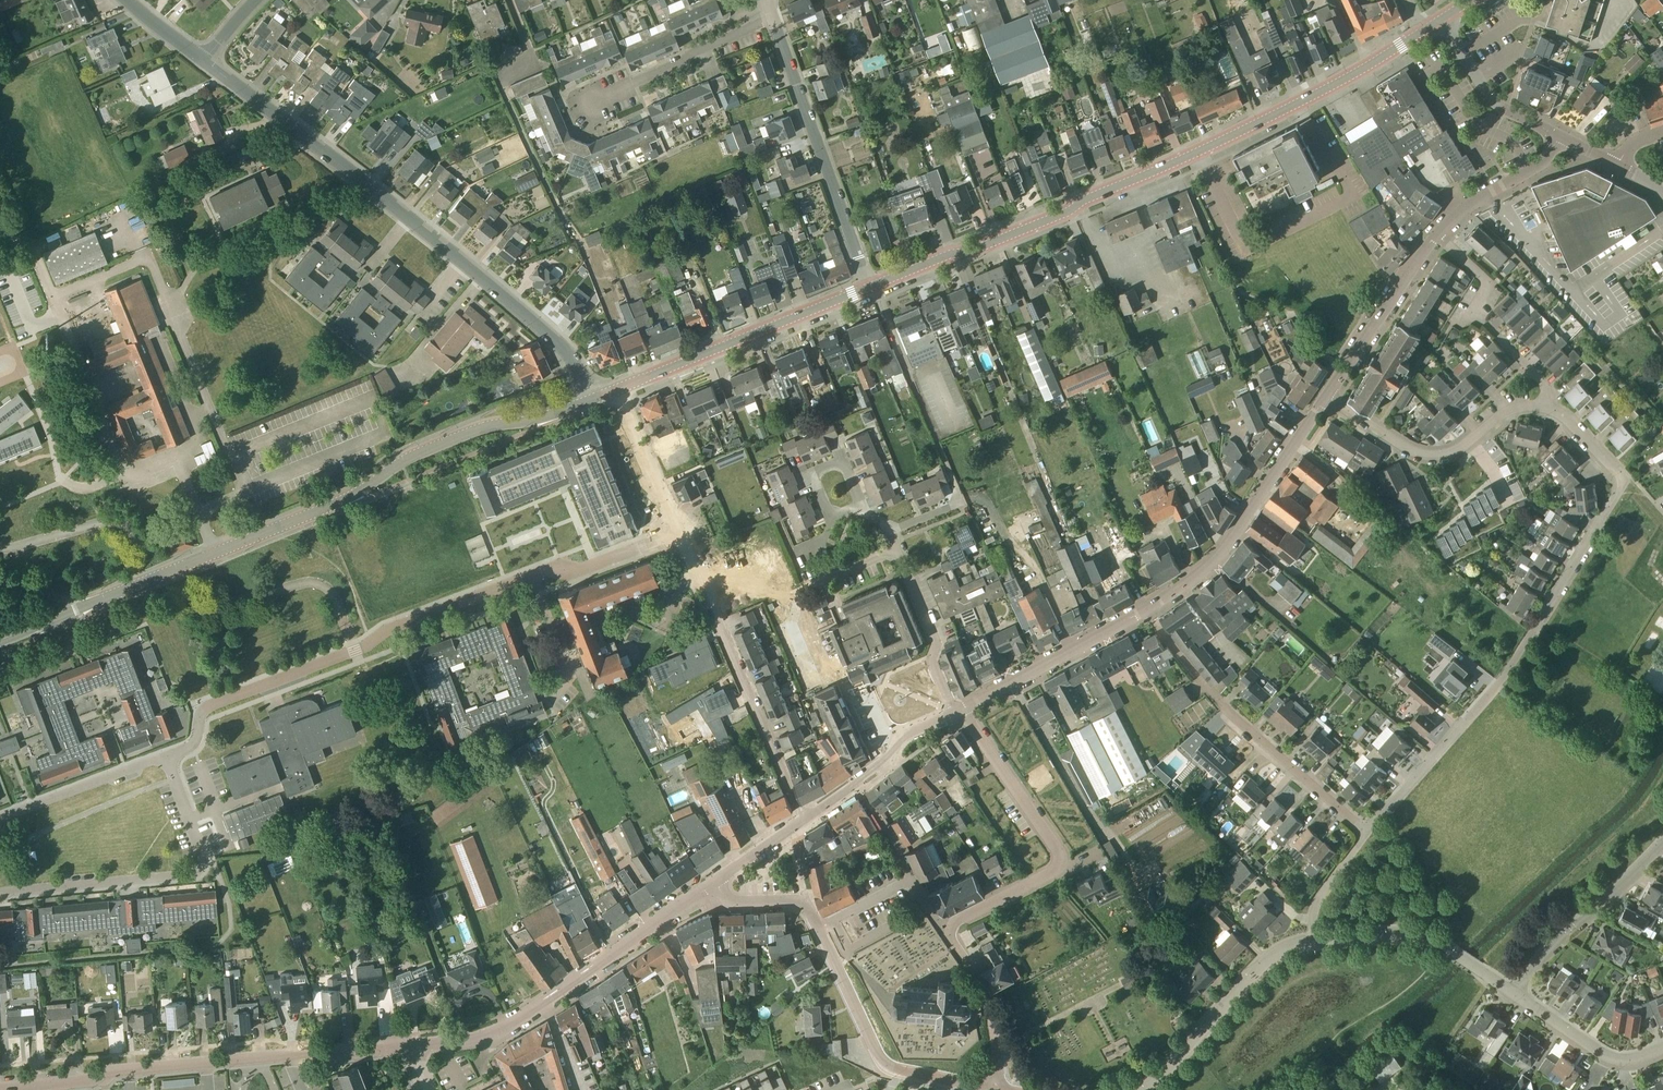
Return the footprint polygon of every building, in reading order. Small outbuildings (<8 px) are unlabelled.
[(20,2),(18,0),(2,0),(0,1),(0,11),(20,2)] [(81,24),(94,18),(91,10),(90,10),(85,0),(64,0),(68,8),(71,7),(75,18),(77,17),(81,24)] [(313,7),(306,0),(292,0),(305,14),(313,7)] [(313,7),(320,14),(330,4),(327,0),(306,0),(313,7)] [(364,2),(359,6),(370,17),(388,0),(362,0),(364,2)] [(542,0),(515,0),(519,12),(530,7),(543,3),(542,0)] [(689,4),(687,0),(682,0),(685,6),(677,9),(686,31),(698,25),(689,4)] [(710,21),(701,0),(699,0),(689,4),(698,25),(710,21)] [(719,8),(716,0),(701,0),(710,21),(718,17),(719,18),(720,19),(721,19),(722,19),(723,20),(724,19),(726,19),(727,19),(728,18),(728,17),(729,16),(729,15),(730,14),(730,13),(730,12),(729,11),(729,10),(728,9),(728,8),(727,7),(726,7),(724,7),(723,6),(722,7),(721,7),(720,7),(719,8)] [(813,5),(811,0),(799,0),(789,4),(799,27),(806,24),(803,17),(816,12),(813,5)] [(860,0),(828,0),(834,15),(861,4),(860,0)] [(977,22),(993,16),(987,0),(968,0),(977,22)] [(996,0),(987,0),(993,16),(977,22),(979,28),(979,29),(982,37),(983,37),(1001,83),(1015,78),(1016,82),(1021,81),(1019,77),(1050,65),(1035,28),(1032,19),(1030,14),(1005,23),(996,0)] [(1060,9),(1057,0),(1041,0),(1047,14),(1032,19),(1035,28),(1064,17),(1060,9)] [(1291,16),(1304,11),(1300,0),(1284,0),(1291,16)] [(1359,5),(1357,0),(1343,0),(1353,19),(1352,19),(1362,41),(1390,28),(1383,12),(1381,7),(1364,15),(1359,5)] [(1390,28),(1391,28),(1390,28),(1405,21),(1395,0),(1381,0),(1378,1),(1381,7),(1383,12),(1390,28)] [(1546,23),(1574,31),(1573,35),(1590,40),(1604,0),(1553,0),(1546,23)] [(1660,0),(1646,0),(1641,4),(1650,16),(1662,7),(1662,3),(1660,0)] [(497,28),(505,25),(496,2),(487,6),(489,13),(484,15),(479,2),(468,7),(466,4),(482,43),(500,35),(497,28)] [(1338,6),(1331,9),(1329,4),(1315,10),(1322,26),(1326,24),(1335,42),(1351,34),(1342,14),(1338,6)] [(686,31),(677,9),(669,13),(666,6),(662,8),(667,20),(668,20),(674,36),(686,31)] [(1638,21),(1645,15),(1638,7),(1632,15),(1638,21)] [(439,31),(442,16),(426,12),(425,14),(407,10),(404,23),(410,24),(406,40),(422,44),(425,28),(439,31)] [(869,38),(880,35),(873,12),(861,15),(869,38)] [(621,14),(615,16),(617,22),(624,19),(621,14)] [(825,16),(817,20),(823,33),(831,29),(825,16)] [(1267,27),(1272,39),(1280,36),(1271,16),(1264,19),(1267,27)] [(1271,60),(1269,55),(1253,62),(1232,17),(1221,22),(1230,43),(1245,75),(1254,70),(1263,90),(1272,86),(1272,85),(1282,81),(1272,59),(1271,60)] [(254,32),(257,34),(247,47),(254,52),(250,57),(259,64),(267,52),(272,56),(282,43),(277,39),(286,27),(273,18),(268,24),(263,20),(254,32)] [(379,31),(367,18),(349,34),(361,47),(379,31)] [(680,48),(674,36),(668,20),(667,20),(663,22),(666,29),(658,32),(667,53),(680,48)] [(1295,24),(1297,29),(1300,37),(1307,34),(1302,21),(1295,24)] [(327,27),(323,34),(329,38),(334,32),(335,29),(329,25),(328,28),(327,27)] [(962,32),(969,50),(970,51),(984,45),(984,44),(981,37),(978,28),(977,26),(962,32)] [(1272,39),(1267,27),(1264,28),(1263,28),(1257,31),(1265,49),(1266,48),(1267,51),(1275,47),(1272,39)] [(114,28),(87,39),(91,48),(99,45),(104,57),(99,59),(103,70),(119,63),(120,64),(122,63),(121,62),(126,60),(126,59),(116,37),(118,37),(114,28)] [(667,53),(658,32),(651,35),(647,28),(643,30),(655,58),(667,53)] [(382,29),(371,48),(378,52),(390,33),(382,29)] [(1308,57),(1300,37),(1297,29),(1286,33),(1290,43),(1293,42),(1297,52),(1289,56),(1295,72),(1308,67),(1305,58),(1308,57)] [(547,37),(544,30),(533,34),(536,42),(547,37)] [(655,58),(643,30),(638,32),(642,39),(634,42),(643,63),(655,58)] [(606,40),(603,33),(598,35),(610,63),(623,58),(614,37),(606,40)] [(1311,47),(1317,61),(1329,56),(1322,39),(1316,41),(1312,34),(1307,36),(1311,47)] [(282,43),(272,56),(278,60),(269,72),(277,78),(281,73),(288,78),(298,64),(306,54),(304,53),(310,45),(296,35),(287,47),(282,43)] [(598,68),(610,63),(598,35),(594,37),(597,44),(589,47),(598,68)] [(1557,40),(1542,35),(1536,50),(1551,56),(1554,48),(1560,50),(1562,44),(1556,42),(1557,40)] [(643,63),(634,42),(627,45),(624,38),(619,41),(631,69),(643,63)] [(62,39),(52,44),(55,51),(65,46),(62,39)] [(598,68),(589,47),(582,51),(579,43),(574,45),(586,74),(598,68)] [(574,79),(586,74),(574,45),(570,47),(573,54),(565,58),(574,79)] [(504,61),(522,53),(518,46),(501,54),(504,61)] [(547,49),(550,56),(555,54),(552,46),(547,48),(547,49)] [(298,64),(288,78),(295,83),(291,88),(299,94),(308,83),(313,87),(325,71),(320,67),(327,58),(314,48),(308,56),(313,59),(305,69),(298,64)] [(1646,60),(1637,52),(1624,65),(1633,74),(1646,60)] [(558,61),(555,54),(550,56),(562,84),(574,79),(565,58),(558,61)] [(759,79),(774,73),(773,72),(774,71),(772,66),(771,66),(767,56),(753,61),(753,62),(745,64),(746,67),(745,67),(746,69),(747,68),(748,71),(755,69),(759,79)] [(840,74),(837,65),(843,63),(840,57),(834,59),(818,65),(823,77),(815,80),(821,97),(838,91),(833,77),(840,74)] [(360,70),(367,75),(373,68),(365,62),(360,70)] [(1566,73),(1548,66),(1538,62),(1535,70),(1529,68),(1527,72),(1525,72),(1521,97),(1529,102),(1529,103),(1541,110),(1542,111),(1544,111),(1545,111),(1547,111),(1548,111),(1549,110),(1551,109),(1552,108),(1553,107),(1553,106),(1557,96),(1559,90),(1562,91),(1566,82),(1563,81),(1566,73)] [(147,94),(150,93),(155,104),(176,95),(171,85),(178,82),(177,81),(168,85),(166,81),(169,80),(163,66),(164,66),(164,65),(147,72),(150,80),(142,83),(147,94)] [(329,109),(339,95),(332,90),(340,80),(345,84),(350,76),(337,66),(335,70),(331,75),(325,71),(313,87),(318,91),(310,102),(318,109),(322,104),(329,109)] [(879,68),(882,77),(890,75),(887,66),(879,68)] [(1414,104),(1426,95),(1425,95),(1407,67),(1361,95),(1378,124),(1414,104)] [(122,83),(138,77),(134,69),(121,74),(123,80),(121,80),(122,83)] [(453,69),(444,70),(445,79),(454,78),(453,69)] [(898,73),(902,83),(913,79),(909,69),(898,73)] [(536,74),(541,87),(548,84),(542,71),(536,74)] [(535,90),(541,87),(536,74),(530,77),(535,90)] [(717,77),(722,89),(728,86),(723,74),(717,77)] [(1570,84),(1576,86),(1582,80),(1573,76),(1570,84)] [(529,92),(535,90),(530,77),(523,80),(529,92)] [(716,92),(722,89),(717,77),(710,80),(716,92)] [(329,109),(326,112),(333,118),(332,119),(340,125),(349,114),(356,119),(368,103),(361,98),(368,89),(354,79),(349,87),(354,90),(346,100),(339,95),(329,109)] [(522,95),(527,93),(529,92),(523,80),(517,82),(522,95)] [(1115,115),(1122,112),(1117,100),(1110,80),(1102,83),(1110,103),(1115,115)] [(720,109),(708,82),(708,81),(696,86),(705,107),(712,104),(715,111),(720,109)] [(1166,105),(1170,103),(1191,95),(1185,81),(1165,89),(1160,91),(1162,97),(1166,105)] [(516,98),(520,96),(522,95),(517,82),(511,85),(516,98)] [(760,98),(763,97),(773,93),(770,84),(757,89),(760,98)] [(969,90),(953,97),(948,84),(940,88),(955,129),(961,145),(965,155),(991,146),(987,136),(986,136),(969,90)] [(1072,84),(1061,88),(1065,100),(1076,96),(1072,84)] [(1603,93),(1602,92),(1591,84),(1590,84),(1574,104),(1587,114),(1603,93)] [(444,86),(435,91),(439,99),(448,95),(444,86)] [(697,110),(705,107),(696,86),(684,91),(696,119),(700,117),(697,110)] [(534,110),(555,101),(549,88),(529,97),(527,93),(522,95),(520,96),(523,105),(530,102),(534,110)] [(1196,106),(1202,122),(1244,104),(1237,88),(1196,106)] [(730,96),(727,89),(718,93),(725,110),(740,104),(736,94),(730,96)] [(696,119),(684,91),(671,96),(680,117),(684,126),(692,123),(694,127),(698,125),(696,119)] [(1446,128),(1436,112),(1426,95),(1414,104),(1378,124),(1379,125),(1355,140),(1346,146),(1371,188),(1381,180),(1384,184),(1391,178),(1406,163),(1404,161),(1405,160),(1401,155),(1426,139),(1426,140),(1446,128)] [(673,121),(680,117),(671,96),(659,101),(671,129),(676,128),(673,121)] [(980,115),(993,110),(988,96),(975,101),(980,115)] [(1170,117),(1167,109),(1166,105),(1162,97),(1148,102),(1155,121),(1148,123),(1146,117),(1139,119),(1135,108),(1126,111),(1121,98),(1117,100),(1122,112),(1130,133),(1142,128),(1149,144),(1163,139),(1157,122),(1170,117)] [(1645,103),(1646,106),(1652,126),(1662,123),(1662,97),(1645,103)] [(532,125),(560,113),(555,101),(534,110),(537,117),(525,122),(527,127),(530,125),(532,125)] [(671,130),(671,129),(659,101),(647,107),(656,128),(664,124),(669,135),(673,134),(671,130)] [(191,111),(206,144),(222,137),(218,129),(221,127),(210,102),(191,111)] [(1057,113),(1065,111),(1063,104),(1055,107),(1057,113)] [(1181,113),(1179,107),(1178,105),(1167,109),(1170,117),(1177,133),(1195,126),(1189,110),(1181,113)] [(544,134),(565,125),(560,113),(532,125),(534,129),(541,126),(544,134)] [(769,137),(778,134),(780,139),(795,133),(789,116),(765,125),(769,137)] [(859,116),(847,120),(849,128),(861,124),(859,116)] [(399,152),(408,140),(411,136),(408,133),(389,118),(385,123),(378,131),(371,141),(367,146),(375,152),(375,151),(381,156),(390,145),(399,152)] [(636,123),(648,151),(652,149),(649,142),(657,139),(648,118),(636,123)] [(1125,156),(1128,155),(1129,153),(1131,152),(1125,134),(1117,136),(1110,118),(1102,120),(1116,158),(1123,155),(1125,156)] [(424,120),(415,131),(424,139),(444,129),(436,122),(432,127),(424,120)] [(730,148),(747,143),(740,122),(731,125),(733,131),(725,134),(730,148)] [(648,151),(636,123),(624,128),(633,149),(636,156),(643,153),(646,158),(650,156),(648,151)] [(371,141),(378,131),(369,124),(362,134),(371,141)] [(556,143),(570,137),(565,125),(544,134),(551,150),(557,147),(556,143)] [(1083,132),(1093,157),(1096,156),(1099,165),(1113,160),(1100,126),(1083,132)] [(1056,153),(1062,169),(1071,165),(1075,175),(1078,174),(1080,174),(1082,173),(1083,172),(1090,169),(1074,127),(1067,130),(1061,133),(1065,143),(1071,141),(1076,153),(1068,156),(1066,150),(1056,153)] [(625,153),(633,149),(624,128),(612,134),(624,162),(628,160),(625,153)] [(1042,147),(1052,143),(1046,128),(1036,132),(1042,147)] [(1455,178),(1456,180),(1458,179),(1472,170),(1446,128),(1426,140),(1432,150),(1431,151),(1437,159),(1441,157),(1455,178)] [(1239,167),(1236,169),(1241,179),(1247,176),(1251,182),(1284,165),(1291,179),(1284,183),(1290,195),(1293,193),(1298,203),(1313,195),(1309,185),(1317,181),(1321,179),(1319,176),(1316,169),(1320,167),(1308,145),(1304,147),(1300,139),(1295,130),(1285,136),(1282,131),(1234,156),(1238,166),(1239,167)] [(619,164),(624,162),(612,134),(600,139),(609,160),(616,157),(619,164)] [(432,149),(441,145),(437,135),(428,138),(432,149)] [(742,156),(767,148),(763,136),(753,140),(754,141),(738,147),(742,156)] [(570,162),(579,140),(570,137),(556,143),(557,147),(551,150),(553,155),(559,152),(565,155),(564,159),(570,162)] [(613,168),(609,160),(600,139),(588,144),(594,158),(590,160),(593,167),(602,163),(605,171),(613,168)] [(588,144),(587,144),(579,140),(570,162),(577,164),(576,168),(582,170),(584,171),(586,170),(588,169),(590,168),(591,172),(594,171),(592,167),(593,167),(590,160),(594,158),(588,144)] [(170,166),(190,157),(184,144),(164,153),(170,166)] [(481,163),(495,156),(490,146),(476,153),(481,163)] [(422,170),(426,173),(434,163),(416,149),(399,171),(406,177),(406,178),(408,180),(409,179),(413,182),(422,170)] [(543,162),(550,159),(546,152),(539,155),(543,162)] [(1054,171),(1062,169),(1056,153),(1047,157),(1046,154),(1031,160),(1045,196),(1061,189),(1054,171)] [(786,159),(785,157),(776,160),(782,177),(792,174),(795,183),(811,177),(805,163),(798,166),(794,156),(786,159)] [(1021,194),(1027,191),(1022,179),(1023,178),(1015,158),(1006,161),(1012,176),(1003,179),(1010,195),(1012,198),(1015,197),(1015,198),(1016,199),(1017,199),(1018,199),(1019,199),(1020,198),(1021,197),(1021,196),(1021,195),(1021,194)] [(1436,193),(1430,189),(1421,183),(1411,169),(1405,175),(1402,172),(1408,167),(1406,163),(1391,178),(1399,190),(1401,188),(1408,196),(1406,199),(1409,204),(1433,216),(1441,205),(1432,199),(1436,193)] [(435,180),(437,178),(445,168),(440,164),(433,172),(430,176),(435,180)] [(445,168),(437,178),(443,182),(431,197),(438,203),(439,202),(443,205),(442,206),(443,207),(457,189),(452,184),(457,178),(445,168)] [(937,197),(945,194),(942,186),(945,185),(939,168),(928,172),(937,197)] [(1571,271),(1657,215),(1646,199),(1587,169),(1533,186),(1571,271)] [(268,205),(268,207),(280,201),(277,195),(285,191),(277,173),(269,177),(266,171),(254,176),(255,178),(219,194),(210,198),(222,227),(232,222),(268,205)] [(519,192),(540,183),(534,171),(513,181),(519,192)] [(927,202),(938,199),(937,197),(928,172),(918,176),(924,195),(914,198),(917,206),(908,208),(904,193),(901,185),(887,189),(890,197),(895,214),(904,211),(911,232),(934,225),(927,202)] [(174,189),(180,186),(177,178),(170,181),(174,189)] [(765,183),(771,198),(785,193),(780,178),(765,183)] [(1397,191),(1399,190),(1391,178),(1384,184),(1392,194),(1390,196),(1399,206),(1424,226),(1433,217),(1433,216),(1409,204),(1406,199),(1405,200),(1397,191)] [(1005,197),(1010,195),(1003,179),(998,181),(999,183),(984,189),(992,206),(1006,200),(1005,197)] [(533,198),(544,194),(541,185),(530,189),(533,198)] [(945,194),(937,197),(938,199),(943,211),(948,209),(953,220),(956,219),(957,221),(959,220),(959,222),(966,219),(965,217),(971,215),(967,204),(973,202),(966,185),(954,190),(954,192),(945,195),(945,194)] [(1266,187),(1258,191),(1256,186),(1245,191),(1254,211),(1273,202),(1266,187)] [(487,209),(492,206),(503,201),(492,192),(485,199),(470,187),(465,194),(450,212),(462,222),(473,208),(482,215),(487,209)] [(697,190),(699,197),(708,194),(706,187),(697,190)] [(1206,236),(1188,191),(1187,190),(1148,205),(1157,228),(1164,225),(1165,228),(1168,236),(1169,237),(1156,242),(1168,271),(1187,264),(1191,271),(1192,271),(1192,272),(1199,269),(1191,249),(1198,247),(1195,241),(1206,236)] [(734,213),(746,209),(740,193),(728,197),(734,213)] [(1407,243),(1416,234),(1424,226),(1399,206),(1390,196),(1388,199),(1387,200),(1391,205),(1400,214),(1392,223),(1381,204),(1379,205),(1400,240),(1400,239),(1402,238),(1407,243)] [(1410,251),(1400,239),(1400,240),(1379,205),(1362,215),(1373,234),(1383,242),(1398,260),(1400,261),(1400,262),(1411,251),(1410,251)] [(487,209),(482,215),(485,218),(474,232),(487,242),(496,230),(490,225),(500,213),(492,206),(487,209)] [(1145,229),(1137,210),(1107,223),(1115,242),(1145,229)] [(876,249),(891,244),(882,215),(867,220),(876,249)] [(1370,236),(1373,234),(1362,215),(1349,223),(1360,241),(1370,236)] [(304,295),(316,281),(308,274),(319,261),(321,263),(318,267),(323,272),(350,239),(342,232),(347,225),(338,218),(320,239),(330,246),(329,247),(323,255),(312,246),(284,279),(304,295)] [(511,262),(520,250),(527,241),(525,239),(531,232),(519,222),(511,226),(503,236),(508,240),(498,252),(511,262)] [(815,223),(807,226),(810,233),(818,230),(815,223)] [(1467,239),(1475,247),(1482,253),(1486,253),(1499,266),(1508,256),(1492,242),(1495,239),(1479,225),(1467,239)] [(830,246),(839,242),(834,229),(825,232),(830,246)] [(56,284),(108,262),(95,231),(43,252),(56,284)] [(588,246),(604,240),(600,231),(584,237),(588,246)] [(781,266),(794,262),(787,240),(786,240),(783,234),(772,237),(775,244),(774,244),(781,266)] [(60,236),(47,241),(50,248),(63,243),(60,236)] [(1065,277),(1090,267),(1085,257),(1083,251),(1077,238),(1067,242),(1070,248),(1055,255),(1065,277)] [(358,245),(350,239),(323,272),(328,276),(332,272),(334,274),(323,287),(316,281),(304,295),(323,311),(346,283),(351,277),(339,268),(346,261),(347,260),(356,268),(373,247),(363,239),(358,245)] [(1400,261),(1398,260),(1383,242),(1381,243),(1374,251),(1380,257),(1378,258),(1391,272),(1400,262),(1400,261)] [(739,260),(747,258),(744,244),(735,246),(739,260)] [(827,285),(851,276),(838,244),(829,247),(833,258),(819,264),(827,285)] [(652,261),(662,287),(684,278),(674,252),(652,261)] [(1051,272),(1048,266),(1044,256),(1030,262),(1029,259),(1017,264),(1027,287),(1045,279),(1043,276),(1051,272)] [(1456,265),(1441,256),(1437,262),(1435,266),(1450,276),(1456,265)] [(819,264),(817,258),(806,263),(809,271),(797,275),(805,294),(827,285),(819,264)] [(50,328),(28,259),(0,268),(9,293),(6,293),(21,337),(50,328)] [(356,337),(368,323),(358,315),(369,302),(379,309),(402,281),(393,273),(398,267),(388,259),(371,280),(380,288),(380,289),(374,296),(362,287),(335,321),(356,337)] [(1507,274),(1517,264),(1512,260),(1503,270),(1507,274)] [(540,264),(529,277),(538,284),(536,286),(536,285),(535,286),(545,294),(558,278),(562,273),(562,270),(561,269),(558,266),(556,266),(554,267),(550,271),(546,268),(545,269),(540,264)] [(772,299),(769,291),(779,288),(770,264),(753,270),(758,283),(749,286),(756,305),(772,299)] [(1003,265),(990,270),(999,291),(997,292),(1002,305),(1017,299),(1003,265)] [(744,310),(739,298),(749,295),(738,266),(727,270),(732,283),(726,285),(729,292),(722,295),(729,315),(744,310)] [(1428,276),(1444,286),(1449,278),(1450,276),(1435,266),(1428,276)] [(1096,289),(1097,289),(1105,285),(1098,268),(1089,272),(1096,289)] [(987,296),(997,292),(999,291),(990,270),(988,271),(988,270),(981,273),(981,274),(980,274),(975,276),(984,298),(986,297),(987,296)] [(620,278),(630,303),(642,298),(632,273),(620,278)] [(1471,278),(1465,275),(1461,280),(1467,284),(1471,278)] [(1399,323),(1415,331),(1422,321),(1428,311),(1431,306),(1437,296),(1444,286),(1428,276),(1422,286),(1416,297),(1420,299),(1417,304),(1413,301),(1399,323)] [(356,282),(351,277),(346,283),(351,287),(356,282)] [(160,323),(150,299),(142,279),(118,288),(117,286),(105,291),(122,333),(91,346),(96,358),(88,361),(93,374),(132,358),(145,390),(106,406),(129,462),(160,450),(160,449),(156,451),(152,439),(136,446),(125,417),(141,410),(144,418),(155,413),(168,446),(167,446),(168,447),(190,438),(177,405),(172,407),(163,385),(168,383),(149,338),(162,333),(158,324),(160,323)] [(379,309),(385,315),(374,328),(368,323),(356,337),(374,352),(401,318),(390,309),(396,302),(397,301),(406,309),(409,305),(418,313),(429,299),(421,292),(424,288),(414,280),(409,287),(402,281),(379,309)] [(1541,280),(1535,285),(1540,290),(1545,285),(1541,280)] [(1626,289),(1632,286),(1628,280),(1622,284),(1626,289)] [(1508,288),(1513,292),(1518,286),(1513,282),(1508,288)] [(1466,287),(1459,283),(1456,287),(1462,292),(1466,287)] [(653,288),(656,296),(662,312),(666,320),(659,322),(652,324),(642,298),(629,304),(629,305),(641,335),(647,333),(648,334),(647,335),(655,354),(684,342),(677,324),(678,323),(672,308),(666,292),(664,293),(661,285),(653,288)] [(958,319),(961,325),(977,318),(974,310),(964,287),(948,294),(951,303),(955,302),(958,309),(956,310),(954,311),(957,317),(958,319)] [(1147,292),(1138,296),(1134,288),(1120,294),(1123,301),(1121,302),(1126,313),(1141,306),(1142,308),(1152,303),(1147,292)] [(1523,294),(1522,295),(1517,289),(1511,294),(1509,293),(1494,308),(1502,317),(1503,316),(1507,321),(1523,307),(1529,301),(1523,294)] [(579,321),(590,308),(584,303),(585,303),(572,292),(559,309),(569,317),(569,316),(570,314),(579,321)] [(694,306),(692,301),(688,292),(677,297),(687,325),(699,320),(701,324),(702,323),(704,325),(708,323),(708,321),(709,320),(702,302),(694,306)] [(972,352),(961,325),(958,319),(953,321),(945,303),(942,297),(932,301),(931,299),(925,302),(945,349),(946,349),(958,344),(958,345),(958,346),(959,348),(960,349),(960,350),(961,351),(962,352),(963,352),(964,353),(965,353),(966,353),(967,353),(968,353),(970,353),(971,353),(972,352)] [(1034,319),(1038,318),(1046,315),(1039,297),(1027,302),(1034,319)] [(984,299),(977,302),(985,321),(992,318),(987,305),(984,299)] [(949,356),(946,349),(945,349),(925,302),(924,302),(924,304),(924,305),(920,307),(920,306),(918,306),(917,304),(902,310),(903,313),(895,316),(899,325),(898,325),(897,327),(913,366),(919,364),(919,362),(946,351),(948,356),(949,356)] [(430,340),(424,348),(433,356),(431,358),(446,371),(457,357),(455,356),(473,333),(490,347),(497,339),(491,334),(494,331),(483,322),(486,319),(469,305),(464,311),(465,312),(462,317),(456,312),(431,341),(430,340)] [(646,348),(641,335),(629,305),(622,308),(626,320),(622,322),(623,327),(615,330),(618,337),(625,356),(646,348)] [(1536,308),(1529,314),(1523,307),(1507,321),(1506,321),(1515,331),(1516,330),(1520,334),(1520,335),(1535,320),(1536,320),(1542,315),(1536,308)] [(1569,311),(1565,307),(1559,313),(1562,317),(1569,311)] [(1274,316),(1277,323),(1282,321),(1279,314),(1274,316)] [(892,349),(880,318),(879,315),(863,322),(871,340),(873,339),(877,350),(875,350),(887,378),(904,371),(898,358),(889,362),(886,356),(887,356),(885,352),(892,349)] [(1555,328),(1549,322),(1542,315),(1536,320),(1535,320),(1520,335),(1520,334),(1519,335),(1528,344),(1529,344),(1533,348),(1548,334),(1555,328)] [(1287,331),(1294,327),(1291,321),(1284,324),(1287,331)] [(1421,335),(1415,331),(1399,323),(1397,321),(1394,327),(1396,328),(1378,356),(1374,354),(1368,363),(1372,366),(1354,394),(1352,392),(1348,398),(1349,398),(1348,399),(1371,414),(1386,391),(1392,395),(1409,368),(1408,367),(1410,363),(1406,360),(1421,335)] [(864,343),(871,340),(863,322),(849,327),(861,361),(869,358),(864,343)] [(597,344),(588,347),(591,355),(595,353),(600,365),(610,361),(610,362),(619,359),(612,338),(611,338),(608,330),(611,329),(609,323),(596,328),(600,339),(596,341),(597,344)] [(1063,393),(1034,327),(1033,323),(1026,326),(1025,326),(1014,331),(1015,335),(1017,334),(1045,400),(1051,398),(1063,393)] [(1457,336),(1459,333),(1458,330),(1455,328),(1452,329),(1450,332),(1451,335),(1454,337),(1457,336)] [(1242,334),(1247,346),(1258,340),(1253,329),(1242,334)] [(849,349),(847,343),(844,337),(839,339),(836,332),(829,335),(830,337),(821,340),(827,355),(826,356),(829,362),(838,358),(838,357),(841,356),(847,371),(857,368),(849,349)] [(1262,345),(1270,342),(1266,333),(1258,336),(1262,345)] [(1561,335),(1555,341),(1548,334),(1533,348),(1532,349),(1541,358),(1542,357),(1546,362),(1561,348),(1568,342),(1561,335)] [(551,371),(548,364),(545,358),(537,340),(520,348),(526,360),(515,365),(523,383),(534,378),(534,379),(551,371)] [(1485,359),(1499,373),(1508,365),(1500,357),(1505,352),(1494,341),(1488,347),(1484,343),(1477,350),(1485,358),(1485,359)] [(1095,355),(1104,354),(1103,344),(1094,345),(1095,355)] [(1311,350),(1306,346),(1302,344),(1297,352),(1306,359),(1301,365),(1308,370),(1304,375),(1317,385),(1328,368),(1315,360),(1315,361),(1308,356),(1311,350)] [(803,347),(790,353),(794,362),(791,363),(794,371),(797,369),(800,376),(809,373),(816,389),(826,385),(820,367),(815,369),(810,357),(806,358),(803,347)] [(1207,353),(1212,365),(1226,359),(1221,347),(1207,353)] [(1199,348),(1189,353),(1199,376),(1209,371),(1199,348)] [(1568,355),(1561,348),(1546,362),(1545,362),(1554,371),(1559,376),(1580,355),(1574,349),(1568,355)] [(780,394),(782,398),(790,395),(787,388),(793,385),(788,373),(794,371),(791,363),(794,362),(790,353),(776,358),(780,368),(778,369),(782,379),(775,382),(780,394)] [(1490,381),(1499,373),(1485,359),(1480,363),(1476,359),(1469,365),(1467,366),(1467,367),(1478,378),(1483,374),(1490,381)] [(1068,396),(1074,393),(1113,377),(1106,360),(1060,379),(1068,396)] [(1593,396),(1593,395),(1583,386),(1596,373),(1584,361),(1564,381),(1571,388),(1565,393),(1580,409),(1586,402),(1593,396)] [(876,385),(867,364),(857,368),(865,389),(876,385)] [(780,394),(775,382),(774,378),(767,381),(760,365),(752,369),(751,367),(746,369),(746,371),(744,372),(748,380),(746,381),(757,408),(759,408),(756,400),(754,395),(769,389),(772,397),(780,394)] [(1259,373),(1265,386),(1278,381),(1272,367),(1259,373)] [(1473,383),(1478,378),(1467,367),(1459,375),(1463,380),(1458,384),(1472,399),(1480,390),(1473,383)] [(1603,373),(1609,379),(1616,373),(1610,367),(1603,373)] [(399,393),(385,368),(374,374),(388,399),(399,393)] [(749,412),(757,408),(746,381),(748,380),(744,372),(731,377),(735,387),(733,388),(736,394),(727,398),(730,406),(732,410),(746,405),(749,412)] [(1304,375),(1300,372),(1291,385),(1295,388),(1288,398),(1303,408),(1319,386),(1317,385),(1304,375)] [(1472,399),(1458,384),(1453,389),(1438,374),(1429,382),(1440,393),(1451,404),(1456,400),(1463,407),(1472,399)] [(1642,386),(1652,383),(1649,374),(1640,377),(1642,386)] [(1186,386),(1191,397),(1216,386),(1211,375),(1186,386)] [(994,380),(986,383),(989,391),(997,388),(994,380)] [(22,397),(9,381),(0,388),(0,415),(22,397)] [(1277,406),(1282,399),(1273,393),(1279,384),(1278,383),(1278,381),(1265,386),(1267,392),(1269,395),(1261,406),(1267,411),(1276,417),(1273,422),(1286,432),(1294,421),(1287,415),(1288,414),(1277,406)] [(896,384),(895,382),(890,385),(892,391),(898,389),(896,384)] [(1615,417),(1605,407),(1618,394),(1607,382),(1593,395),(1593,396),(1586,402),(1593,409),(1587,414),(1591,419),(1592,419),(1602,430),(1608,423),(1615,417)] [(1273,393),(1282,399),(1287,393),(1286,389),(1279,384),(1273,393)] [(730,406),(727,398),(723,389),(715,393),(712,385),(707,387),(706,385),(699,388),(710,417),(711,417),(710,416),(722,411),(722,409),(730,406)] [(698,422),(710,417),(699,388),(692,391),(693,393),(687,395),(690,403),(682,406),(687,419),(688,422),(691,429),(699,426),(698,422)] [(1403,409),(1409,400),(1414,392),(1408,388),(1397,405),(1403,409)] [(1624,395),(1630,401),(1637,395),(1631,389),(1624,395)] [(865,390),(857,393),(863,407),(871,404),(865,390)] [(1263,427),(1265,426),(1249,391),(1236,398),(1252,432),(1257,430),(1263,427)] [(682,406),(677,392),(674,393),(662,398),(659,392),(641,400),(640,403),(648,421),(651,420),(654,428),(672,420),(672,421),(675,420),(676,424),(687,419),(682,406)] [(1446,409),(1451,404),(1440,393),(1435,398),(1439,402),(1436,406),(1440,410),(1435,415),(1449,429),(1458,421),(1446,409)] [(1624,451),(1637,438),(1627,427),(1640,415),(1629,403),(1615,417),(1608,423),(1615,430),(1610,434),(1609,435),(1624,451)] [(1435,415),(1426,405),(1421,410),(1426,415),(1417,423),(1428,435),(1433,430),(1440,438),(1449,429),(1435,415)] [(874,419),(870,411),(862,415),(866,423),(874,419)] [(1644,417),(1650,424),(1657,417),(1651,411),(1644,417)] [(608,537),(651,520),(605,413),(481,464),(498,504),(581,471),(608,537)] [(828,414),(819,418),(822,425),(831,421),(828,414)] [(991,414),(979,419),(983,429),(995,423),(991,414)] [(1209,442),(1221,436),(1213,418),(1201,423),(1209,442)] [(32,443),(22,419),(0,428),(0,456),(32,443)] [(1526,444),(1531,424),(1518,421),(1516,433),(1509,431),(1505,446),(1517,448),(1518,442),(1526,444)] [(1328,449),(1342,428),(1332,422),(1318,442),(1328,449)] [(833,439),(838,436),(833,423),(827,426),(833,439)] [(1537,458),(1548,447),(1540,439),(1543,427),(1531,424),(1526,444),(1534,446),(1532,453),(1537,458)] [(768,436),(764,426),(757,429),(761,438),(768,436)] [(827,441),(833,439),(827,426),(821,428),(823,432),(810,437),(819,458),(821,457),(821,455),(831,451),(827,441)] [(1338,455),(1352,434),(1342,428),(1328,449),(1338,455)] [(1265,461),(1282,438),(1269,429),(1253,453),(1258,456),(1255,460),(1261,469),(1266,462),(1265,461)] [(851,453),(873,444),(868,432),(847,440),(851,450),(850,451),(851,453)] [(1351,458),(1362,441),(1352,434),(1338,455),(1349,462),(1351,458)] [(740,437),(733,439),(736,446),(743,443),(740,437)] [(816,459),(819,458),(810,437),(798,442),(797,439),(790,441),(795,454),(800,452),(805,462),(815,458),(816,459)] [(1361,464),(1374,443),(1364,437),(1362,441),(1351,458),(1361,464)] [(790,456),(795,454),(790,441),(785,444),(790,456)] [(1152,456),(1161,452),(1158,443),(1148,448),(1152,456)] [(1371,471),(1384,450),(1374,443),(1361,464),(1371,471)] [(885,459),(880,461),(873,444),(851,453),(853,456),(854,455),(858,466),(868,462),(870,468),(886,461),(885,459)] [(1551,472),(1570,453),(1562,444),(1553,452),(1548,447),(1537,458),(1551,472)] [(1182,459),(1182,458),(1176,446),(1151,458),(1157,471),(1181,460),(1182,459)] [(718,466),(744,458),(742,452),(716,460),(718,466)] [(1189,476),(1192,475),(1204,470),(1196,452),(1182,458),(1182,459),(1181,460),(1185,468),(1182,469),(1184,473),(1187,472),(1189,476)] [(1564,486),(1575,476),(1570,471),(1579,463),(1570,453),(1551,472),(1556,468),(1561,473),(1556,478),(1557,478),(1555,480),(1558,483),(1559,481),(1564,486)] [(1229,474),(1242,483),(1251,468),(1229,454),(1224,462),(1233,468),(1229,474)] [(1331,477),(1304,456),(1293,469),(1293,468),(1292,469),(1319,491),(1331,477)] [(884,469),(894,465),(892,459),(886,461),(870,468),(872,474),(864,477),(869,488),(867,488),(868,491),(889,482),(884,469)] [(1382,483),(1404,472),(1399,462),(1377,472),(1382,483)] [(771,487),(795,477),(794,475),(792,475),(788,465),(766,474),(771,487)] [(684,501),(701,493),(697,482),(709,476),(705,468),(694,473),(693,473),(674,481),(678,490),(679,489),(684,501)] [(925,482),(933,503),(936,502),(935,500),(946,496),(942,484),(948,482),(943,470),(936,473),(937,477),(925,482)] [(1396,489),(1409,483),(1404,472),(1382,483),(1387,494),(1396,490),(1396,489)] [(1364,478),(1356,473),(1353,478),(1361,484),(1364,478)] [(1339,505),(1321,491),(1308,508),(1290,495),(1299,483),(1288,474),(1287,475),(1288,476),(1266,504),(1271,508),(1286,519),(1291,524),(1292,523),(1302,530),(1303,530),(1309,534),(1316,524),(1315,523),(1320,516),(1326,521),(1330,517),(1339,505)] [(1577,498),(1597,495),(1595,483),(1583,484),(1575,476),(1564,486),(1569,491),(1576,490),(1577,498)] [(777,501),(793,494),(799,491),(795,481),(796,480),(795,477),(771,487),(777,501)] [(1077,540),(1066,545),(1062,547),(1060,541),(1062,540),(1045,504),(1048,503),(1037,478),(1029,482),(1043,516),(1048,529),(1056,547),(1064,568),(1068,578),(1072,587),(1091,579),(1081,552),(1082,552),(1077,540)] [(1087,479),(1074,484),(1078,493),(1091,488),(1087,479)] [(1401,500),(1423,490),(1418,479),(1409,483),(1396,489),(1396,490),(1401,500)] [(889,482),(868,491),(870,494),(871,493),(875,504),(887,499),(889,505),(902,500),(898,494),(894,495),(889,482)] [(930,504),(933,503),(925,482),(913,486),(911,483),(904,486),(908,498),(915,495),(919,507),(930,502),(930,504)] [(1482,490),(1488,502),(1495,499),(1488,484),(1481,487),(1482,490)] [(1064,497),(1073,493),(1069,485),(1061,489),(1064,497)] [(1174,512),(1178,519),(1188,514),(1175,489),(1147,503),(1155,521),(1174,512)] [(1406,511),(1428,500),(1423,490),(1401,500),(1406,511)] [(1476,495),(1482,508),(1489,505),(1488,502),(1482,490),(1475,494),(1476,495)] [(705,505),(719,499),(715,492),(702,497),(705,505)] [(810,506),(806,495),(795,500),(793,494),(777,501),(777,502),(780,501),(783,507),(786,505),(791,517),(813,508),(811,505),(810,506)] [(1237,512),(1236,511),(1226,505),(1224,507),(1219,498),(1217,495),(1201,504),(1212,525),(1223,532),(1237,512)] [(1470,502),(1475,514),(1483,510),(1482,508),(1476,495),(1469,499),(1470,502)] [(1571,507),(1568,511),(1570,513),(1570,512),(1581,519),(1586,509),(1598,508),(1597,495),(1577,498),(1578,506),(1571,507)] [(1394,503),(1391,497),(1383,501),(1386,505),(1386,507),(1394,503)] [(1411,522),(1434,511),(1428,500),(1406,511),(1411,522)] [(1524,500),(1517,503),(1526,508),(1529,503),(1524,500)] [(1463,506),(1470,520),(1477,517),(1475,514),(1470,502),(1463,506)] [(771,511),(775,522),(783,518),(778,507),(771,511)] [(795,533),(797,538),(809,532),(807,526),(817,522),(812,511),(814,511),(813,508),(791,517),(797,532),(795,533)] [(1281,525),(1286,519),(1271,508),(1267,514),(1281,525)] [(1389,511),(1392,517),(1397,515),(1394,508),(1389,511)] [(1566,518),(1570,513),(1568,511),(1563,508),(1563,509),(1560,514),(1557,519),(1559,521),(1555,527),(1562,531),(1573,537),(1579,526),(1566,518)] [(1191,547),(1209,538),(1196,510),(1188,514),(1178,519),(1191,547)] [(1394,518),(1401,524),(1405,522),(1400,514),(1394,518)] [(1457,521),(1463,534),(1470,530),(1463,515),(1456,519),(1457,521)] [(1623,515),(1616,527),(1624,533),(1632,521),(1623,515)] [(1296,536),(1296,535),(1288,528),(1283,535),(1265,522),(1256,516),(1246,530),(1275,553),(1290,565),(1302,550),(1306,545),(1296,536)] [(1555,527),(1550,523),(1544,519),(1533,536),(1539,540),(1552,548),(1562,554),(1569,543),(1559,537),(1562,531),(1555,527)] [(1321,524),(1312,536),(1354,568),(1384,529),(1373,520),(1352,547),(1321,524)] [(1451,527),(1457,540),(1464,536),(1463,534),(1457,521),(1450,525),(1451,527)] [(961,539),(965,548),(978,542),(968,522),(959,526),(961,530),(956,532),(959,540),(961,539)] [(1444,533),(1451,545),(1458,542),(1457,540),(1451,527),(1444,531),(1444,533)] [(1437,536),(1444,551),(1451,547),(1451,545),(1444,533),(1437,536)] [(965,548),(961,539),(959,540),(960,541),(951,544),(953,548),(947,550),(952,560),(949,561),(949,560),(941,563),(944,570),(952,567),(953,567),(970,560),(965,548)] [(1139,549),(1158,583),(1181,570),(1164,540),(1155,545),(1153,541),(1139,549)] [(1261,554),(1244,540),(1239,547),(1255,561),(1254,561),(1265,571),(1274,561),(1263,551),(1261,554)] [(1548,554),(1552,548),(1539,540),(1533,550),(1539,554),(1534,560),(1541,565),(1552,571),(1559,560),(1548,554)] [(492,563),(537,551),(535,541),(489,554),(492,563)] [(1136,600),(1134,597),(1125,582),(1119,584),(1102,544),(1094,547),(1082,552),(1081,552),(1091,579),(1101,599),(1100,600),(1106,616),(1136,600)] [(1191,547),(1182,551),(1188,563),(1197,559),(1191,547)] [(1239,580),(1254,561),(1255,561),(1239,547),(1222,567),(1239,580)] [(1534,560),(1529,557),(1522,553),(1518,560),(1518,561),(1518,562),(1518,563),(1519,564),(1520,564),(1515,572),(1518,574),(1531,582),(1541,588),(1548,577),(1538,571),(1541,565),(1534,560)] [(1475,561),(1480,564),(1483,557),(1478,554),(1475,561)] [(595,686),(627,673),(614,640),(599,646),(585,611),(657,583),(649,561),(577,589),(576,588),(559,595),(585,664),(582,665),(582,664),(574,667),(576,673),(587,699),(597,692),(595,686)] [(997,571),(991,574),(988,566),(978,570),(975,563),(971,565),(977,579),(977,580),(990,574),(993,582),(1000,579),(997,571)] [(957,577),(953,567),(952,567),(944,570),(945,573),(934,578),(933,576),(927,578),(939,605),(940,605),(945,617),(974,606),(975,607),(985,603),(984,602),(1007,592),(1004,585),(1003,585),(1000,579),(993,582),(990,574),(977,580),(977,579),(961,586),(957,577)] [(1088,623),(1081,607),(1080,605),(1075,594),(1072,587),(1068,578),(1064,568),(1054,572),(1059,582),(1051,586),(1062,610),(1070,631),(1072,634),(1073,634),(1071,630),(1088,623)] [(1281,571),(1270,584),(1278,591),(1292,603),(1293,602),(1298,606),(1309,592),(1304,587),(1303,589),(1281,571)] [(964,583),(973,580),(971,573),(961,577),(964,583)] [(1527,587),(1531,582),(1518,574),(1515,580),(1520,583),(1514,594),(1531,605),(1538,594),(1527,587)] [(1238,594),(1236,591),(1222,575),(1216,581),(1213,578),(1201,588),(1203,591),(1197,597),(1214,618),(1222,628),(1237,615),(1241,611),(1254,601),(1244,589),(1238,594)] [(920,638),(922,637),(901,588),(897,589),(896,589),(896,588),(897,588),(897,587),(898,587),(898,586),(898,585),(898,584),(897,583),(896,583),(896,582),(895,582),(894,582),(893,583),(892,583),(892,584),(892,585),(892,586),(892,587),(889,588),(887,584),(842,603),(847,614),(850,613),(852,619),(839,625),(839,624),(829,628),(844,663),(848,662),(851,668),(849,669),(853,680),(856,678),(857,680),(863,678),(865,682),(880,676),(878,671),(911,657),(910,655),(912,654),(911,651),(913,650),(913,651),(914,651),(915,652),(916,652),(917,651),(918,651),(919,650),(919,649),(919,648),(919,647),(918,647),(918,646),(917,646),(916,645),(915,645),(914,646),(914,644),(922,641),(920,638)] [(1059,620),(1049,598),(1048,598),(1042,586),(1023,595),(1010,601),(1024,632),(1031,629),(1032,632),(1040,651),(1061,640),(1052,622),(1059,620)] [(1075,594),(1080,605),(1086,602),(1081,592),(1075,594)] [(1524,615),(1531,605),(1514,594),(1507,605),(1502,601),(1499,605),(1510,615),(1514,609),(1524,615)] [(1213,635),(1190,604),(1186,599),(1160,617),(1184,650),(1213,685),(1222,678),(1228,686),(1238,674),(1230,664),(1223,671),(1201,645),(1213,635)] [(1089,625),(1106,616),(1100,600),(1095,602),(1095,601),(1081,607),(1088,623),(1089,625)] [(985,603),(975,607),(985,633),(995,629),(985,603)] [(743,620),(755,615),(752,608),(740,614),(743,620)] [(1252,623),(1250,621),(1241,611),(1237,615),(1238,617),(1223,630),(1233,641),(1252,623)] [(461,743),(459,739),(472,734),(474,737),(508,724),(508,725),(546,711),(542,700),(538,702),(533,689),(536,688),(523,653),(524,653),(509,615),(499,619),(500,623),(488,628),(487,625),(452,638),(452,637),(414,652),(418,662),(422,661),(427,673),(424,675),(437,709),(436,709),(450,747),(461,743)] [(758,635),(752,623),(758,621),(755,615),(743,620),(746,627),(735,632),(740,643),(758,635)] [(1015,624),(993,635),(1002,652),(1014,646),(1017,653),(1026,648),(1023,642),(1024,641),(1015,624)] [(1279,637),(1285,630),(1280,626),(1274,632),(1279,637)] [(1430,640),(1451,656),(1457,648),(1436,632),(1430,640)] [(960,638),(959,638),(957,633),(947,638),(948,638),(950,637),(951,641),(945,643),(947,648),(942,651),(943,654),(940,655),(956,692),(959,691),(961,694),(976,687),(975,684),(978,682),(979,682),(973,668),(965,649),(963,644),(960,638)] [(983,681),(994,675),(1001,672),(994,655),(996,655),(992,645),(991,646),(985,633),(973,639),(974,641),(969,643),(965,635),(960,638),(963,644),(965,649),(973,668),(979,682),(982,680),(983,681)] [(1174,655),(1168,646),(1164,648),(1156,633),(1143,640),(1151,655),(1157,664),(1164,660),(1174,655)] [(1151,655),(1143,640),(1134,645),(1129,634),(1115,642),(1128,665),(1140,659),(1150,678),(1160,672),(1159,669),(1157,664),(1151,655)] [(745,655),(763,647),(758,635),(740,643),(745,655)] [(719,665),(709,640),(653,666),(660,684),(669,680),(672,686),(719,665)] [(1103,678),(1128,665),(1115,642),(1089,656),(1090,657),(1103,678)] [(17,690),(26,714),(35,711),(51,753),(36,758),(42,772),(38,774),(42,784),(116,756),(107,732),(80,742),(64,700),(94,689),(93,688),(115,680),(131,724),(120,728),(125,741),(121,742),(125,753),(176,734),(167,710),(155,715),(142,680),(145,679),(133,646),(84,664),(17,690)] [(762,664),(764,669),(776,663),(774,659),(769,661),(763,647),(745,655),(751,669),(762,664)] [(158,664),(152,648),(143,651),(148,667),(158,664)] [(1452,693),(1457,697),(1464,690),(1463,689),(1469,680),(1464,676),(1470,667),(1455,656),(1449,665),(1452,668),(1445,676),(1442,674),(1436,682),(1444,689),(1449,683),(1455,689),(1452,693)] [(1102,679),(1103,678),(1090,657),(1067,669),(1076,684),(1086,679),(1099,703),(1086,710),(1092,721),(1116,709),(1117,709),(1102,679)] [(761,692),(779,684),(773,672),(779,669),(776,663),(764,669),(767,676),(756,681),(761,692)] [(1326,664),(1321,670),(1324,673),(1322,675),(1329,680),(1336,672),(1326,664)] [(1248,684),(1241,693),(1247,699),(1248,697),(1258,705),(1268,692),(1254,679),(1258,674),(1250,667),(1241,678),(1248,684)] [(1074,685),(1076,684),(1067,669),(1045,681),(1051,693),(1054,691),(1067,715),(1085,705),(1074,685)] [(1439,703),(1423,689),(1411,679),(1406,674),(1399,682),(1405,687),(1404,687),(1424,704),(1420,709),(1420,710),(1411,720),(1425,735),(1436,723),(1426,715),(1431,709),(1433,711),(1439,703)] [(766,704),(784,696),(779,684),(761,692),(766,704)] [(839,696),(840,695),(835,684),(834,685),(833,686),(816,693),(814,689),(807,692),(809,696),(814,694),(831,733),(829,734),(844,757),(854,771),(862,766),(857,759),(867,755),(862,744),(861,744),(853,725),(848,714),(847,715),(846,713),(847,712),(847,711),(846,711),(841,699),(841,698),(840,698),(839,696)] [(712,688),(711,686),(664,715),(670,725),(696,710),(702,721),(721,713),(718,705),(728,700),(721,687),(713,691),(712,688)] [(1180,709),(1184,707),(1193,701),(1184,687),(1167,698),(1177,713),(1180,716),(1183,714),(1180,709)] [(1350,694),(1357,700),(1362,695),(1355,689),(1350,694)] [(1041,724),(1055,716),(1043,694),(1029,702),(1041,724)] [(785,718),(797,712),(794,706),(789,709),(784,696),(766,704),(772,718),(783,713),(785,718)] [(1307,716),(1294,705),(1296,703),(1289,696),(1269,718),(1278,725),(1280,722),(1291,732),(1304,719),(1307,716)] [(1113,701),(1117,709),(1125,705),(1121,697),(1113,701)] [(345,701),(322,710),(322,709),(321,707),(320,706),(319,704),(318,703),(317,702),(316,701),(314,700),(313,699),(311,699),(310,698),(308,698),(307,698),(305,698),(303,699),(269,712),(271,717),(259,721),(265,738),(241,747),(242,751),(223,758),(228,769),(226,770),(225,769),(224,769),(234,796),(281,779),(287,796),(315,785),(307,765),(326,758),(321,746),(357,733),(345,701)] [(1116,709),(1092,721),(1068,733),(1100,797),(1124,785),(1148,772),(1116,709)] [(810,720),(812,726),(821,722),(816,710),(810,713),(812,719),(810,720)] [(1373,718),(1380,723),(1385,716),(1377,711),(1373,718)] [(788,724),(800,718),(797,712),(785,718),(788,724)] [(800,718),(788,724),(788,726),(790,725),(793,730),(781,735),(780,736),(785,747),(786,746),(805,737),(801,726),(807,723),(804,717),(800,719),(800,718)] [(1311,753),(1327,734),(1321,729),(1324,726),(1316,719),(1305,731),(1309,735),(1303,743),(1306,746),(1305,748),(1311,753)] [(1362,723),(1353,733),(1361,740),(1370,730),(1362,723)] [(1387,739),(1405,755),(1410,749),(1409,748),(1411,745),(1404,738),(1408,735),(1395,723),(1391,728),(1395,731),(1387,739)] [(962,751),(971,744),(961,730),(959,731),(959,730),(954,734),(955,735),(952,736),(962,751)] [(827,791),(854,771),(844,757),(829,734),(816,740),(832,760),(819,770),(827,791)] [(1318,757),(1321,760),(1328,752),(1332,756),(1344,743),(1336,736),(1333,739),(1327,734),(1311,753),(1317,758),(1318,757)] [(0,741),(0,757),(21,749),(16,735),(0,741)] [(961,751),(962,751),(952,736),(949,738),(949,737),(944,741),(944,742),(943,743),(952,757),(953,757),(956,761),(964,755),(961,751)] [(1191,755),(1192,756),(1219,780),(1234,763),(1207,738),(1191,755)] [(1399,761),(1405,755),(1387,739),(1379,748),(1376,746),(1372,750),(1384,761),(1388,757),(1395,763),(1398,760),(1399,761)] [(1061,755),(1062,758),(1087,804),(1099,797),(1073,748),(1061,755)] [(1379,766),(1384,761),(1372,750),(1367,756),(1370,759),(1363,767),(1381,783),(1386,777),(1384,776),(1387,773),(1379,766)] [(684,752),(661,762),(664,770),(687,760),(684,752)] [(789,768),(801,763),(797,755),(786,760),(789,768)] [(911,778),(915,782),(929,772),(935,781),(942,776),(946,782),(952,778),(937,756),(924,765),(925,766),(911,775),(910,776),(912,777),(911,778)] [(1157,764),(1152,757),(1146,760),(1150,768),(1157,764)] [(1333,757),(1328,762),(1334,767),(1338,761),(1333,757)] [(494,766),(499,773),(510,765),(505,759),(505,758),(494,766)] [(714,789),(706,774),(700,762),(683,770),(689,782),(697,798),(699,797),(704,808),(710,820),(714,819),(717,825),(718,824),(730,848),(750,838),(738,814),(737,815),(722,785),(714,789)] [(1327,777),(1335,768),(1334,767),(1328,762),(1320,771),(1327,777)] [(1363,767),(1362,768),(1356,762),(1351,767),(1355,770),(1347,778),(1360,789),(1364,784),(1371,791),(1374,788),(1375,789),(1381,783),(1363,767)] [(911,775),(903,765),(903,764),(901,765),(874,787),(883,801),(889,807),(892,811),(903,802),(896,793),(901,789),(899,787),(911,778),(912,777),(910,776),(911,775)] [(969,778),(976,774),(980,771),(976,765),(966,772),(969,778)] [(801,771),(800,772),(798,769),(791,772),(793,776),(791,776),(802,802),(802,803),(827,791),(819,770),(804,778),(801,771)] [(976,774),(969,778),(966,772),(965,772),(968,777),(963,780),(967,787),(980,779),(976,774)] [(1251,777),(1239,792),(1254,805),(1265,793),(1256,785),(1257,783),(1251,777)] [(1359,789),(1360,789),(1347,778),(1347,779),(1350,782),(1345,787),(1342,783),(1338,787),(1359,805),(1361,802),(1363,803),(1368,797),(1359,789)] [(786,794),(785,794),(782,787),(767,795),(765,790),(764,791),(760,782),(753,785),(763,806),(765,805),(773,821),(793,811),(786,794)] [(650,859),(647,853),(633,824),(629,818),(615,786),(596,795),(610,827),(619,823),(622,828),(621,829),(634,855),(631,857),(648,881),(640,887),(616,848),(606,854),(615,873),(640,911),(677,885),(666,869),(663,870),(660,869),(657,871),(650,859)] [(867,793),(881,813),(889,807),(883,801),(874,787),(867,793)] [(940,803),(945,811),(953,806),(944,791),(938,795),(936,796),(940,803)] [(246,835),(290,819),(281,794),(236,810),(246,835)] [(1270,826),(1279,816),(1286,808),(1275,798),(1268,806),(1264,802),(1255,812),(1245,823),(1251,828),(1260,818),(1264,821),(1267,818),(1272,823),(1269,826),(1270,826)] [(866,843),(881,836),(877,829),(858,799),(844,808),(866,843)] [(932,799),(892,822),(906,845),(926,832),(918,819),(937,807),(932,799)] [(854,849),(866,843),(844,808),(830,816),(831,818),(830,818),(845,852),(854,849)] [(1201,813),(1207,817),(1211,812),(1208,809),(1204,810),(1201,813)] [(710,830),(710,831),(694,811),(674,820),(690,842),(689,842),(691,844),(684,849),(687,854),(699,870),(699,871),(724,853),(715,838),(710,830)] [(401,815),(401,816),(405,825),(414,821),(410,812),(401,815)] [(606,854),(595,833),(584,812),(571,819),(602,880),(615,873),(606,854)] [(1286,842),(1296,831),(1295,831),(1303,822),(1291,812),(1284,820),(1279,816),(1270,826),(1277,833),(1273,837),(1282,845),(1285,841),(1286,842)] [(845,852),(830,818),(828,820),(807,832),(805,836),(809,850),(805,851),(809,866),(831,860),(832,860),(846,855),(845,852)] [(1312,844),(1319,837),(1308,827),(1300,835),(1296,831),(1286,842),(1293,848),(1290,852),(1298,859),(1302,855),(1312,844)] [(473,834),(450,843),(476,909),(497,900),(473,834)] [(1314,864),(1316,861),(1322,867),(1336,851),(1325,841),(1317,849),(1312,844),(1302,855),(1311,863),(1312,863),(1314,864)] [(918,874),(921,881),(922,881),(946,869),(942,862),(935,865),(926,846),(908,852),(918,874)] [(658,853),(655,855),(652,850),(647,853),(650,859),(657,871),(660,869),(663,870),(666,869),(677,885),(699,870),(687,854),(668,868),(658,853)] [(1006,856),(1000,859),(997,852),(983,860),(990,874),(997,871),(1000,876),(1013,870),(1006,856)] [(291,854),(278,859),(283,871),(296,866),(291,854)] [(1240,892),(1257,875),(1241,859),(1224,877),(1240,892)] [(1253,864),(1259,870),(1264,865),(1257,859),(1253,864)] [(834,865),(832,860),(831,860),(809,866),(816,896),(825,915),(857,900),(848,880),(830,889),(825,867),(834,865)] [(930,894),(938,910),(940,911),(947,914),(948,913),(949,914),(985,896),(985,895),(974,873),(973,873),(973,874),(953,884),(952,881),(929,893),(930,894)] [(1086,879),(1087,881),(1079,885),(1087,900),(1106,890),(1111,899),(1124,892),(1115,876),(1105,881),(1101,873),(1093,877),(1092,875),(1086,879)] [(1274,887),(1282,894),(1286,889),(1282,885),(1284,883),(1280,880),(1274,887)] [(1660,889),(1651,884),(1643,898),(1662,908),(1662,884),(1660,889)] [(1151,923),(1179,906),(1169,889),(1148,901),(1144,894),(1137,899),(1151,923)] [(218,916),(216,901),(217,901),(216,890),(160,895),(145,897),(136,898),(136,897),(135,897),(125,898),(125,899),(57,905),(43,906),(38,907),(38,906),(32,907),(27,907),(27,908),(0,910),(0,937),(15,935),(16,940),(30,939),(44,938),(44,932),(108,926),(108,934),(128,932),(156,929),(156,922),(218,916)] [(602,912),(613,927),(629,916),(619,901),(618,902),(609,890),(595,900),(604,912),(602,912)] [(588,907),(584,900),(580,892),(563,901),(555,905),(581,955),(598,945),(588,927),(582,916),(584,915),(581,910),(588,907)] [(1188,911),(1204,898),(1200,892),(1197,895),(1195,893),(1184,903),(1185,905),(1184,906),(1188,911)] [(1269,907),(1274,902),(1263,892),(1253,902),(1257,906),(1244,919),(1258,933),(1276,914),(1269,907)] [(424,898),(436,928),(448,923),(436,893),(424,898)] [(581,955),(555,905),(554,903),(524,918),(528,925),(517,931),(526,943),(515,951),(543,990),(568,972),(561,963),(558,965),(548,952),(545,954),(540,945),(559,935),(574,968),(584,961),(581,955)] [(1210,909),(1216,915),(1221,910),(1214,904),(1210,909)] [(1636,911),(1627,906),(1619,920),(1640,931),(1644,924),(1651,928),(1659,915),(1640,904),(1636,911)] [(1226,929),(1227,930),(1235,922),(1222,909),(1222,910),(1221,910),(1216,915),(1214,917),(1226,929)] [(784,911),(765,912),(766,932),(767,942),(767,944),(771,959),(780,957),(780,955),(800,949),(797,941),(793,942),(789,930),(786,931),(785,929),(784,911)] [(759,943),(767,942),(766,932),(765,912),(743,913),(745,931),(745,938),(759,938),(759,943)] [(745,947),(745,938),(745,931),(743,913),(719,914),(719,915),(719,933),(729,933),(729,955),(714,955),(714,967),(715,970),(728,969),(728,978),(745,978),(745,972),(745,966),(746,966),(744,948),(745,948),(745,947)] [(712,930),(714,929),(712,915),(709,915),(708,914),(676,929),(686,949),(684,949),(691,963),(701,958),(704,957),(703,956),(711,952),(715,950),(713,935),(713,933),(712,932),(712,930)] [(988,929),(984,921),(970,928),(975,937),(988,929)] [(1633,942),(1604,926),(1593,946),(1616,959),(1621,949),(1627,952),(1633,942)] [(1231,934),(1227,930),(1226,929),(1216,940),(1221,945),(1216,950),(1229,962),(1246,945),(1233,933),(1231,934)] [(294,937),(297,945),(303,943),(299,935),(294,937)] [(126,939),(126,945),(127,953),(141,951),(140,937),(126,939)] [(686,981),(683,973),(675,959),(663,940),(622,967),(633,983),(641,978),(643,981),(666,967),(674,979),(678,976),(680,983),(686,981)] [(306,942),(301,946),(304,950),(309,946),(306,942)] [(745,966),(745,972),(758,971),(757,947),(745,947),(745,948),(744,948),(746,966),(745,966)] [(982,972),(992,990),(1018,978),(1013,969),(1007,972),(1002,963),(999,965),(990,947),(982,951),(991,967),(982,972)] [(13,964),(12,949),(0,950),(0,965),(13,964)] [(487,979),(484,968),(476,949),(467,952),(471,963),(447,972),(454,991),(463,988),(462,986),(478,980),(479,982),(487,979)] [(797,981),(806,976),(816,971),(808,956),(805,958),(802,951),(780,957),(786,968),(790,966),(797,981)] [(220,962),(219,954),(212,954),(212,962),(220,962)] [(1595,968),(1601,960),(1593,954),(1587,963),(1595,968)] [(152,958),(153,966),(161,965),(160,958),(160,956),(152,957),(152,958)] [(1191,1001),(1215,977),(1200,961),(1193,968),(1196,971),(1179,989),(1191,1001)] [(130,962),(122,963),(122,970),(132,969),(132,962),(130,962)] [(102,973),(106,973),(115,972),(114,963),(101,964),(102,973)] [(383,989),(382,975),(381,967),(374,968),(374,964),(356,966),(357,977),(358,977),(360,999),(368,998),(369,1004),(377,1003),(376,990),(383,989)] [(389,980),(391,991),(393,1002),(405,998),(406,1001),(426,993),(423,984),(430,982),(432,983),(440,980),(435,967),(428,970),(426,965),(411,972),(410,969),(396,974),(397,977),(389,980)] [(1659,974),(1656,965),(1647,969),(1650,977),(1659,974)] [(39,969),(40,976),(54,974),(54,967),(46,967),(46,968),(39,969)] [(622,967),(610,976),(621,991),(619,992),(626,1008),(632,1004),(627,991),(624,993),(623,990),(633,983),(622,967)] [(723,1023),(715,970),(714,967),(696,969),(699,997),(692,998),(701,1026),(723,1023)] [(1619,979),(1623,974),(1615,968),(1611,974),(1619,979)] [(1553,975),(1550,980),(1549,983),(1549,986),(1550,989),(1552,991),(1556,994),(1558,990),(1568,997),(1573,990),(1579,994),(1586,982),(1587,981),(1576,974),(1573,978),(1561,969),(1556,977),(1553,975)] [(37,986),(36,971),(26,972),(23,972),(25,988),(37,986)] [(1126,988),(1138,982),(1133,972),(1121,978),(1122,981),(1126,988)] [(306,982),(294,983),(293,975),(291,973),(280,974),(281,978),(266,979),(273,1002),(283,1000),(291,999),(292,1011),(300,1011),(299,1004),(308,1004),(307,992),(312,992),(309,983),(306,983),(306,982)] [(622,1017),(628,1013),(626,1008),(619,992),(621,991),(610,976),(598,984),(604,994),(603,994),(607,1000),(613,996),(619,1013),(622,1017)] [(345,980),(337,981),(337,978),(329,978),(330,989),(322,990),(320,990),(319,981),(312,982),(314,998),(323,997),(324,1008),(340,1007),(339,997),(346,997),(345,980)] [(718,980),(719,994),(730,993),(728,979),(718,980)] [(237,1003),(235,981),(224,982),(227,1006),(226,1006),(228,1023),(234,1022),(235,1024),(236,1031),(251,1029),(250,1018),(259,1017),(258,1010),(249,1011),(249,1010),(247,1010),(246,1002),(237,1003)] [(967,1017),(968,1016),(968,1014),(971,1011),(973,1012),(974,1011),(972,1010),(972,1005),(975,1004),(974,1003),(972,1004),(969,1000),(970,998),(968,997),(967,999),(963,999),(963,992),(965,991),(964,989),(962,991),(955,990),(956,985),(958,983),(957,982),(955,984),(941,982),(940,981),(939,982),(940,984),(940,989),(931,988),(931,986),(930,986),(929,988),(922,987),(922,986),(920,985),(920,987),(911,987),(911,985),(910,985),(909,986),(904,986),(903,985),(902,986),(903,987),(902,994),(895,993),(894,1009),(900,1009),(900,1016),(898,1017),(899,1019),(901,1018),(907,1018),(907,1020),(908,1020),(909,1018),(918,1019),(918,1021),(919,1021),(919,1019),(927,1020),(927,1021),(929,1022),(929,1020),(937,1020),(937,1025),(935,1027),(936,1028),(938,1027),(951,1028),(951,1030),(951,1032),(968,1034),(969,1022),(967,1021),(967,1017)] [(1586,982),(1579,994),(1584,997),(1576,1009),(1591,1018),(1602,1002),(1592,995),(1596,989),(1586,982)] [(609,1004),(607,1000),(603,994),(604,994),(598,984),(578,996),(584,1005),(587,1004),(593,1013),(597,1010),(602,1017),(604,1020),(612,1015),(607,1005),(609,1004)] [(197,1006),(198,1024),(223,1021),(220,988),(210,989),(212,1004),(197,1006)] [(270,995),(261,995),(261,1004),(270,1004),(270,995)] [(784,1006),(788,1004),(781,996),(771,1004),(771,1010),(774,1014),(773,1015),(775,1016),(785,1007),(784,1006)] [(185,1002),(172,1003),(171,997),(161,998),(162,1004),(165,1004),(167,1026),(181,1025),(180,1024),(186,1024),(187,1025),(185,1002)] [(1658,1003),(1656,998),(1649,1000),(1654,1013),(1661,1011),(1662,1015),(1662,1001),(1658,1003)] [(1625,1032),(1630,1002),(1629,1002),(1628,1009),(1615,1007),(1616,1001),(1612,999),(1604,1010),(1610,1014),(1614,1015),(1612,1028),(1625,1030),(1624,1032),(1625,1032)] [(1646,1016),(1654,1013),(1649,1000),(1643,1003),(1643,1004),(1630,1002),(1625,1032),(1638,1034),(1641,1016),(1646,1016)] [(47,1005),(47,1010),(49,1027),(62,1026),(63,1036),(73,1035),(72,1024),(73,1024),(73,1018),(79,1017),(77,1002),(70,1003),(71,1008),(67,1008),(66,1003),(47,1005)] [(595,1053),(589,1036),(584,1022),(576,1003),(566,1010),(573,1027),(575,1027),(581,1039),(579,1040),(586,1056),(594,1053),(595,1053)] [(807,1033),(821,1032),(820,1013),(830,1012),(829,1004),(819,1004),(803,1005),(805,1033),(807,1033)] [(106,1022),(114,1021),(113,1008),(101,1009),(102,1014),(88,1015),(90,1033),(92,1033),(92,1035),(97,1034),(97,1033),(107,1032),(106,1022)] [(1487,1035),(1489,1031),(1496,1036),(1486,1050),(1495,1056),(1509,1034),(1502,1029),(1504,1027),(1503,1027),(1506,1022),(1498,1017),(1499,1015),(1494,1012),(1493,1013),(1484,1008),(1481,1013),(1481,1012),(1475,1022),(1484,1028),(1481,1031),(1487,1035)] [(35,1015),(21,1017),(21,1010),(7,1011),(9,1033),(24,1032),(24,1035),(36,1033),(35,1015)] [(578,1041),(572,1028),(573,1027),(566,1010),(556,1015),(573,1052),(574,1052),(577,1060),(586,1056),(579,1040),(578,1041)] [(123,1015),(124,1029),(132,1028),(132,1026),(137,1026),(137,1029),(152,1028),(151,1012),(136,1013),(136,1014),(130,1015),(130,1014),(123,1015)] [(271,1020),(273,1026),(282,1023),(279,1016),(271,1020)] [(520,1064),(545,1052),(550,1071),(561,1067),(547,1021),(508,1043),(495,1055),(507,1078),(484,1089),(533,1089),(520,1064)] [(834,1051),(834,1054),(841,1058),(840,1039),(833,1040),(833,1042),(822,1043),(821,1032),(807,1033),(808,1045),(818,1044),(819,1052),(834,1051)] [(1509,1049),(1519,1055),(1532,1064),(1543,1047),(1520,1032),(1509,1049)] [(589,1036),(595,1053),(606,1049),(600,1033),(589,1036)] [(1392,1047),(1369,1063),(1381,1081),(1404,1065),(1392,1047)] [(1485,1070),(1495,1056),(1486,1050),(1477,1065),(1485,1070)] [(1552,1070),(1563,1077),(1561,1080),(1570,1086),(1579,1072),(1572,1068),(1575,1064),(1562,1055),(1557,1063),(1547,1056),(1538,1069),(1548,1076),(1552,1070)] [(363,1079),(358,1066),(338,1074),(340,1079),(333,1081),(336,1089),(343,1086),(345,1089),(358,1089),(366,1087),(363,1079)] [(765,1089),(785,1089),(787,1089),(781,1076),(770,1081),(765,1069),(757,1073),(762,1084),(765,1089)] [(1529,1083),(1531,1079),(1523,1074),(1513,1089),(1514,1089),(1524,1089),(1529,1083)] [(564,1075),(553,1079),(556,1089),(569,1089),(564,1075)] [(743,1089),(765,1089),(762,1084),(752,1089),(747,1078),(739,1081),(739,1082),(741,1085),(743,1089)]
